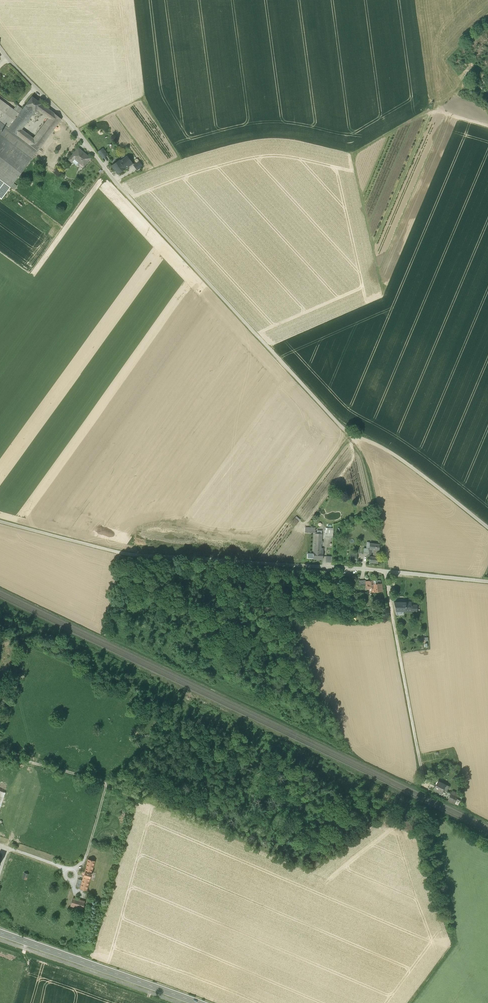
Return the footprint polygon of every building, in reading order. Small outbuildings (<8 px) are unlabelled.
[(26,105),(35,112),(37,110),(41,104),(41,103),(32,97),(26,105)] [(9,128),(19,114),(14,109),(0,99),(0,121),(9,128)] [(37,110),(49,118),(53,112),(41,104),(37,110)] [(23,109),(19,114),(9,128),(8,129),(17,135),(22,129),(35,112),(26,105),(23,109)] [(14,109),(19,114),(23,109),(17,105),(14,109)] [(49,118),(34,138),(29,144),(38,151),(62,119),(53,112),(49,118)] [(35,155),(5,132),(8,129),(9,128),(0,121),(0,135),(32,159),(35,155)] [(35,155),(38,151),(29,144),(17,135),(8,129),(5,132),(35,155)] [(34,138),(22,129),(17,135),(29,144),(34,138)] [(32,159),(0,135),(0,179),(10,187),(32,159)] [(98,152),(103,158),(107,155),(103,149),(98,152)] [(74,159),(84,166),(91,158),(81,150),(76,156),(74,158),(74,159)] [(127,157),(120,162),(125,168),(132,163),(127,157)] [(118,174),(125,168),(120,162),(119,160),(112,166),(118,174)] [(134,165),(137,170),(142,166),(139,161),(134,165)] [(0,179),(0,198),(1,199),(10,187),(0,179)] [(295,525),(300,519),(296,516),(292,522),(295,525)] [(315,534),(313,554),(313,559),(323,559),(323,548),(321,548),(322,535),(315,534)] [(380,584),(375,584),(375,588),(372,588),(372,592),(382,591),(382,584),(380,584)] [(395,611),(406,611),(406,602),(394,602),(395,611)] [(406,611),(417,611),(417,605),(411,605),(411,602),(406,602),(406,611)] [(438,790),(443,792),(446,785),(437,781),(435,787),(439,789),(438,790)] [(449,800),(455,803),(458,796),(452,793),(449,800)] [(84,876),(83,880),(81,888),(86,890),(90,878),(91,873),(94,861),(89,860),(85,872),(84,876)] [(73,906),(82,909),(84,901),(80,900),(79,903),(77,902),(77,899),(73,898),(71,906),(73,906)]
